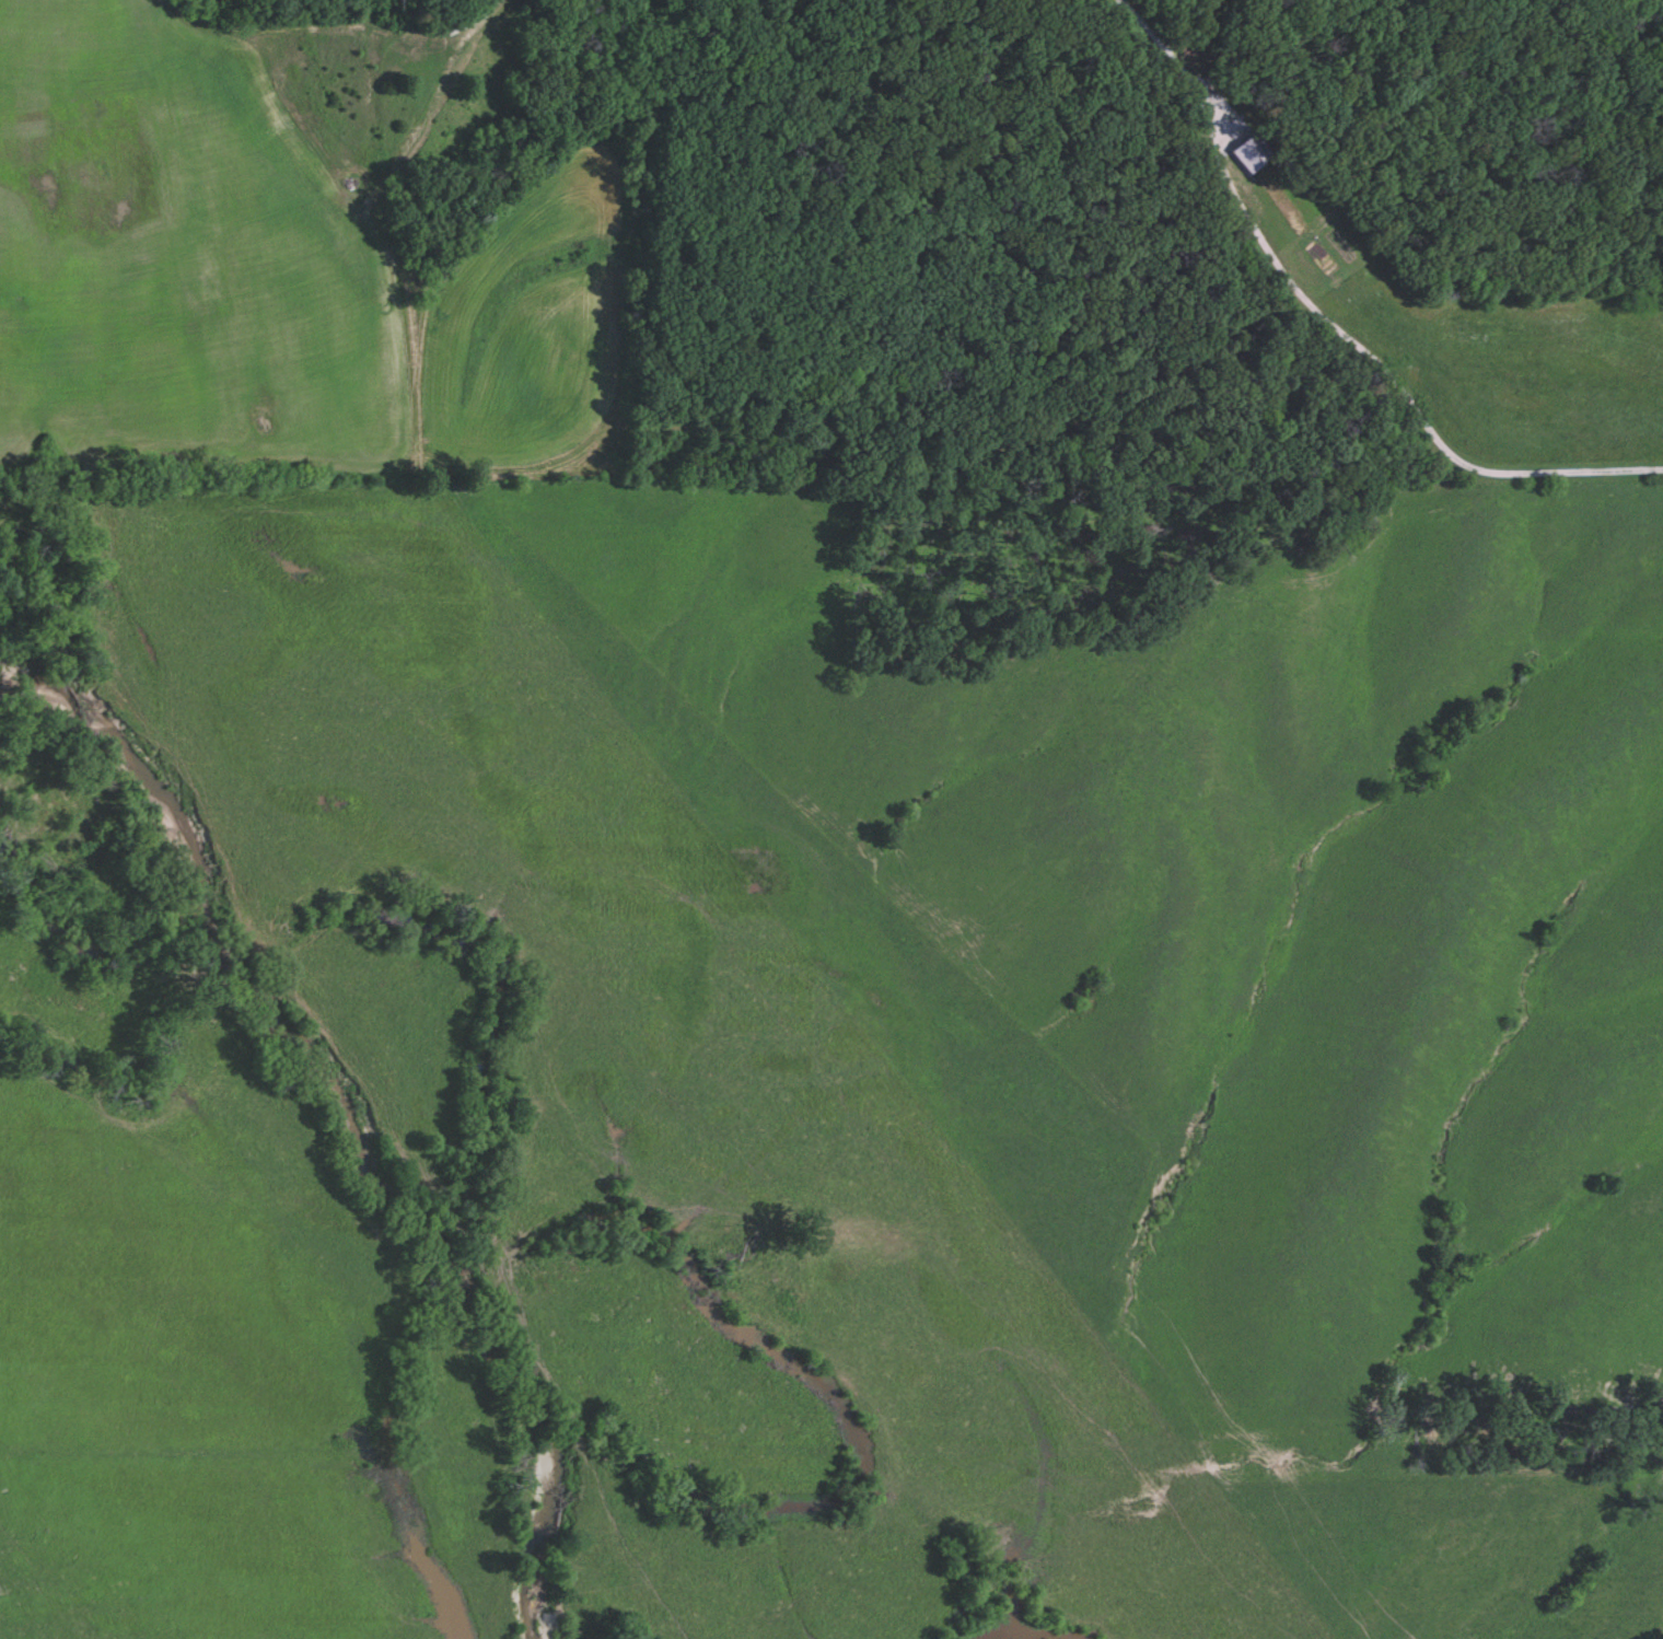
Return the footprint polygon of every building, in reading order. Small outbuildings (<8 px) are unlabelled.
[(1243,175),(1257,163),(1238,140),(1224,151),(1243,175)]
